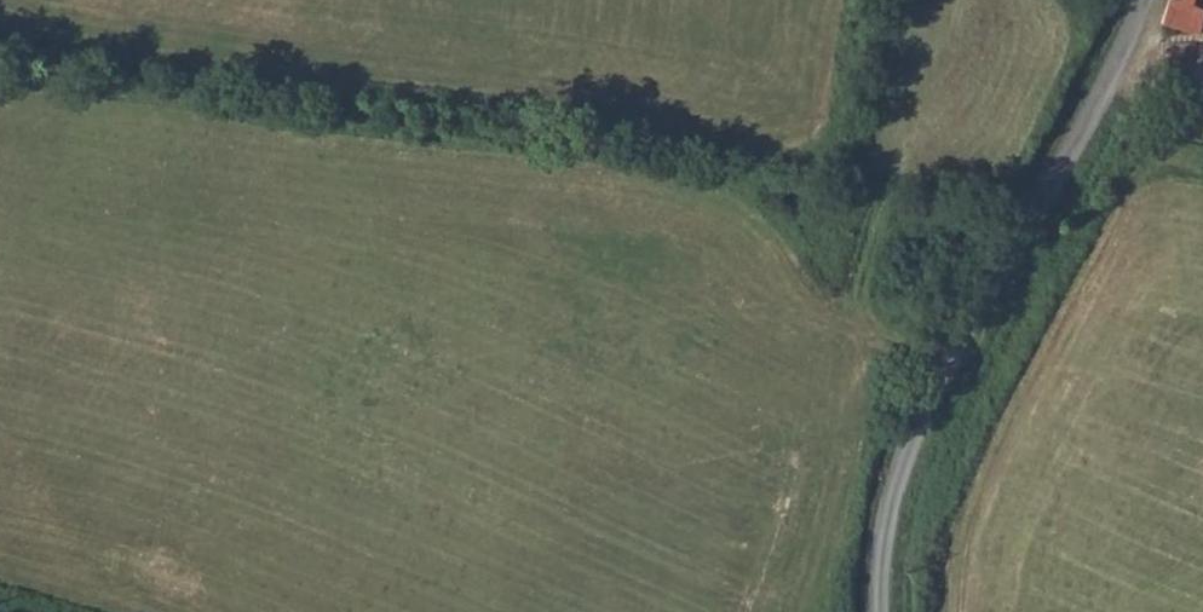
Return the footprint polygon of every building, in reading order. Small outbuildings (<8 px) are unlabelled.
[(1162,23),(1197,37),(1202,19),(1202,11),(1192,6),(1194,0),(1171,0),(1162,23)]
